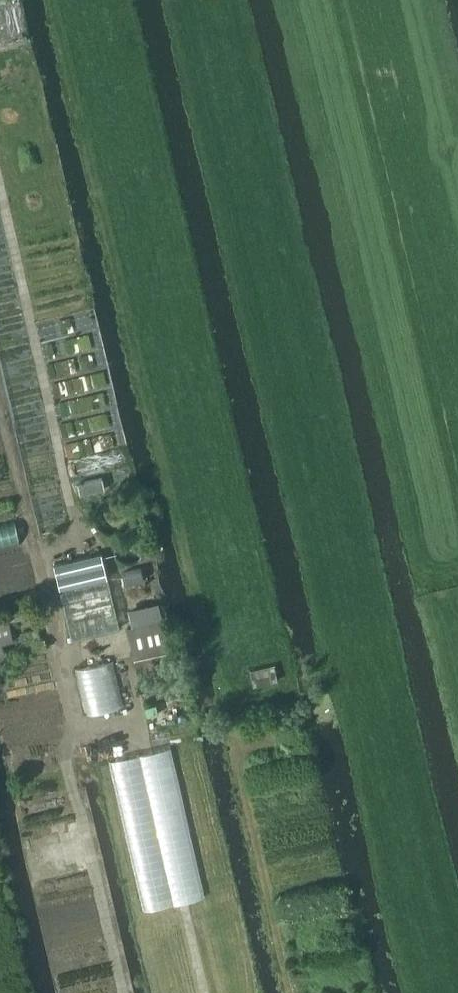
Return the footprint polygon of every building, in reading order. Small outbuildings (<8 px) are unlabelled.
[(101,477),(78,482),(80,493),(104,488),(101,477)] [(53,564),(70,638),(117,628),(101,553),(53,564)] [(141,568),(121,573),(123,584),(143,579),(141,568)] [(126,627),(133,657),(168,648),(161,619),(126,627)] [(11,638),(8,624),(0,625),(0,658),(4,657),(0,641),(11,638)] [(15,645),(17,655),(46,648),(43,638),(15,645)] [(274,665),(250,670),(253,685),(277,679),(274,665)]
